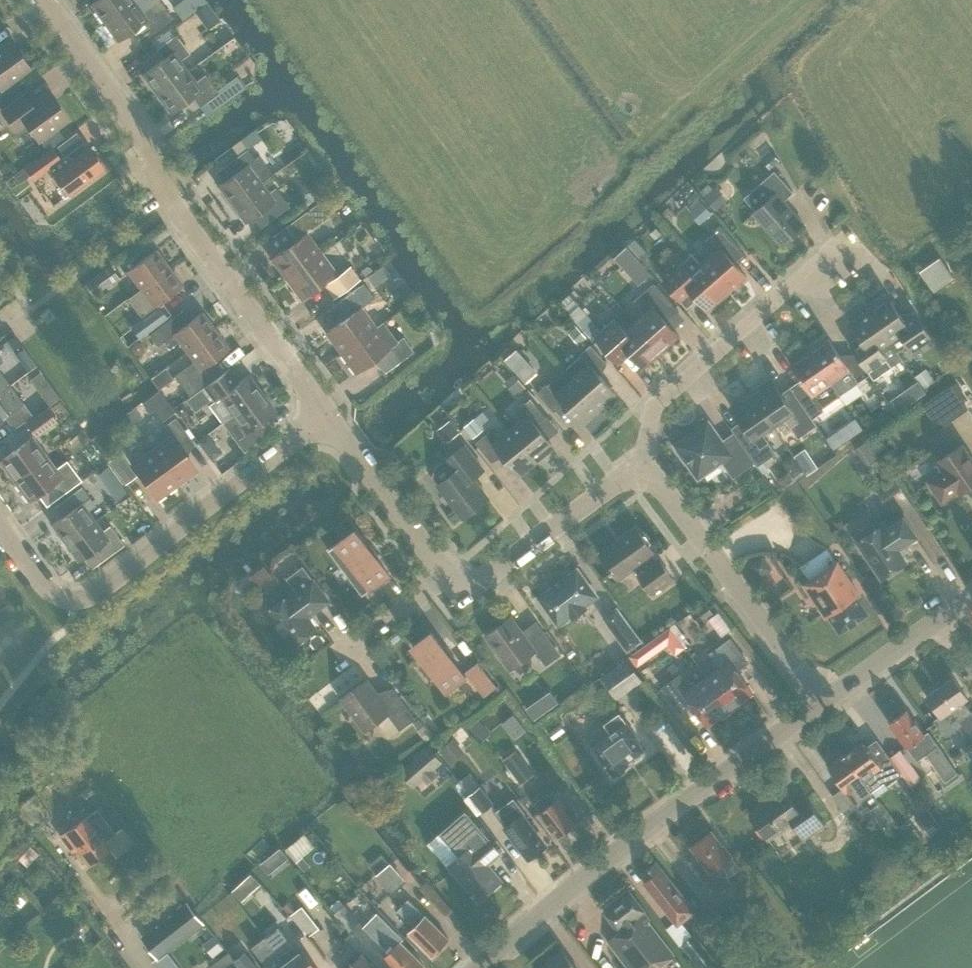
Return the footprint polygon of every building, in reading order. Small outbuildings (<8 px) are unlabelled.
[(90,3),(104,22),(133,0),(95,0),(90,3)] [(104,22),(117,41),(127,34),(135,44),(172,16),(160,0),(155,0),(141,11),(133,0),(104,22)] [(141,74),(155,94),(187,70),(179,60),(189,53),(175,34),(156,48),(163,58),(141,74)] [(30,68),(15,49),(11,52),(4,43),(0,46),(0,89),(1,90),(30,68)] [(187,70),(155,94),(169,113),(191,97),(199,107),(200,106),(218,92),(216,90),(204,74),(195,81),(187,70)] [(218,92),(200,106),(206,115),(244,87),(236,76),(216,90),(218,92)] [(0,110),(16,130),(26,123),(39,141),(68,120),(53,101),(49,104),(42,94),(30,103),(23,93),(0,110)] [(25,168),(33,179),(46,170),(50,175),(54,173),(69,194),(103,169),(87,147),(65,164),(61,158),(59,159),(51,148),(25,168)] [(247,149),(220,168),(227,178),(218,185),(231,204),(261,182),(271,174),(258,156),(254,159),(247,149)] [(774,149),(764,157),(772,166),(781,157),(774,149)] [(782,245),(804,225),(783,201),(793,192),(774,171),(762,182),(774,195),(753,213),(782,245)] [(268,192),(261,182),(231,204),(245,222),(255,215),(262,225),(288,206),(275,187),(268,192)] [(708,183),(699,191),(705,197),(714,189),(708,183)] [(705,197),(716,210),(728,199),(717,186),(714,189),(705,197)] [(271,258),(286,278),(320,252),(306,233),(328,216),(318,202),(286,226),(296,240),(271,258)] [(711,254),(700,263),(727,293),(746,276),(731,258),(741,249),(720,225),(701,242),(711,254)] [(622,248),(646,278),(660,267),(648,252),(657,245),(645,230),(622,248)] [(126,270),(140,288),(169,267),(155,249),(126,270)] [(320,252),(286,278),(300,297),(335,272),(320,252)] [(920,271),(934,291),(954,277),(940,256),(920,271)] [(708,310),(727,293),(700,263),(689,273),(682,264),(663,281),(681,302),(692,292),(708,310)] [(118,277),(109,265),(84,282),(93,295),(118,277)] [(360,279),(350,265),(323,285),(333,298),(360,279)] [(182,285),(169,267),(140,288),(148,299),(137,306),(143,314),(153,306),(182,285)] [(752,297),(771,286),(761,271),(743,282),(752,297)] [(326,332),(340,352),(375,326),(360,307),(373,297),(363,283),(339,300),(349,314),(326,332)] [(644,312),(634,321),(661,352),(679,336),(660,314),(672,304),(654,283),(634,300),(644,312)] [(887,296),(868,309),(897,351),(908,344),(913,351),(931,339),(913,312),(902,319),(887,296)] [(574,299),(563,308),(577,323),(587,314),(574,299)] [(166,317),(158,306),(131,326),(139,337),(166,317)] [(48,307),(39,314),(46,323),(54,316),(48,307)] [(868,309),(849,322),(865,345),(855,352),(873,379),(903,359),(897,351),(868,309)] [(178,340),(186,351),(215,330),(202,311),(189,320),(182,310),(148,334),(157,345),(163,341),(168,348),(178,340)] [(643,368),(661,352),(634,321),(624,330),(614,318),(594,336),(612,357),(624,346),(643,368)] [(375,326),(340,352),(355,372),(379,354),(389,368),(413,351),(402,336),(396,341),(382,321),(375,326)] [(229,348),(215,330),(186,351),(193,361),(174,375),(189,395),(214,377),(205,365),(229,348)] [(828,338),(809,351),(831,383),(842,375),(850,387),(868,374),(854,354),(844,361),(828,338)] [(607,364),(590,345),(564,368),(598,408),(615,392),(597,372),(607,364)] [(795,394),(812,418),(823,411),(813,396),(831,383),(809,351),(790,364),(806,387),(795,394)] [(534,378),(540,384),(555,371),(541,356),(519,377),(527,385),(534,378)] [(564,369),(537,392),(554,411),(563,402),(581,423),(598,408),(564,369)] [(10,384),(0,371),(0,391),(10,384)] [(218,396),(232,414),(261,392),(248,374),(238,381),(231,371),(207,389),(214,399),(218,396)] [(884,377),(872,383),(881,399),(892,393),(884,377)] [(750,392),(773,425),(784,418),(798,437),(816,425),(796,396),(787,403),(770,378),(750,392)] [(4,417),(13,428),(32,414),(10,384),(0,391),(0,420),(4,417)] [(967,408),(971,405),(971,394),(966,384),(956,390),(967,408)] [(275,411),(261,392),(232,414),(221,422),(243,451),(273,429),(265,418),(275,411)] [(737,437),(755,462),(757,466),(776,453),(762,433),(773,425),(750,392),(730,406),(747,430),(737,437)] [(511,429),(536,460),(554,446),(537,425),(546,417),(531,397),(513,412),(521,421),(511,429)] [(934,397),(901,412),(911,434),(944,419),(934,397)] [(468,420),(475,432),(502,415),(495,404),(468,420)] [(56,420),(46,406),(25,422),(35,436),(56,420)] [(134,408),(126,413),(131,421),(139,415),(134,408)] [(151,450),(176,484),(196,469),(179,446),(190,438),(175,417),(163,425),(170,435),(151,450)] [(448,440),(460,430),(450,417),(437,427),(448,440)] [(890,449),(908,435),(895,419),(877,433),(890,449)] [(755,462),(737,437),(725,445),(708,421),(674,444),(676,447),(674,448),(685,463),(687,462),(698,478),(722,462),(733,477),(755,462)] [(536,460),(511,429),(501,437),(493,428),(476,442),(491,461),(501,453),(518,475),(536,460)] [(876,459),(888,449),(876,433),(863,443),(876,459)] [(220,452),(207,434),(198,441),(211,459),(220,452)] [(46,457),(31,437),(0,460),(0,461),(14,480),(46,457)] [(464,444),(436,466),(432,476),(464,517),(488,499),(472,479),(484,469),(464,444)] [(929,481),(942,501),(957,490),(960,494),(971,485),(971,458),(962,444),(937,460),(944,471),(929,481)] [(819,445),(808,450),(815,464),(826,459),(819,445)] [(156,498),(176,484),(151,450),(131,464),(156,498)] [(136,475),(119,452),(107,460),(124,484),(136,475)] [(46,457),(14,480),(29,500),(51,483),(60,495),(81,480),(66,460),(54,468),(46,457)] [(507,469),(498,474),(506,488),(515,482),(507,469)] [(65,542),(94,520),(87,510),(94,505),(81,486),(54,506),(61,516),(51,523),(65,542)] [(898,550),(917,537),(903,516),(884,529),(882,525),(857,541),(882,578),(906,562),(898,550)] [(94,520),(65,542),(79,561),(88,553),(96,564),(123,544),(109,525),(102,530),(94,520)] [(651,593),(672,578),(659,559),(658,560),(653,553),(654,552),(636,527),(621,538),(621,539),(600,554),(617,578),(633,567),(638,574),(638,575),(651,593)] [(363,595),(371,589),(389,576),(390,575),(378,559),(380,557),(370,545),(369,546),(356,529),(355,530),(329,550),(341,566),(345,564),(354,576),(350,579),(363,595)] [(860,594),(837,561),(803,584),(825,617),(828,615),(839,632),(868,613),(857,596),(860,594)] [(277,583),(263,565),(249,576),(263,593),(277,583)] [(538,597),(558,624),(596,596),(577,569),(538,597)] [(290,593),(266,611),(292,646),(316,628),(307,616),(314,611),(314,612),(329,601),(314,579),(292,595),(290,593)] [(705,603),(691,613),(699,624),(713,614),(705,603)] [(642,641),(617,605),(601,617),(627,652),(642,641)] [(20,664),(37,657),(19,616),(3,623),(20,664)] [(486,635),(509,668),(535,650),(546,665),(560,654),(536,621),(522,631),(511,617),(486,635)] [(670,626),(630,656),(636,664),(668,641),(676,652),(684,646),(670,626)] [(444,647),(432,631),(413,645),(425,662),(420,665),(430,678),(434,675),(446,691),(464,677),(466,677),(453,660),(455,659),(446,646),(444,647)] [(707,677),(731,711),(735,708),(734,706),(753,693),(737,670),(748,662),(730,638),(710,652),(720,667),(707,677)] [(642,680),(627,658),(601,676),(616,698),(642,680)] [(497,686),(477,661),(464,671),(484,696),(497,686)] [(321,689),(330,699),(351,681),(342,672),(321,689)] [(731,711),(707,677),(693,686),(683,672),(662,687),(679,711),(691,703),(707,725),(725,712),(727,714),(731,711)] [(963,700),(968,697),(952,676),(926,695),(940,714),(933,719),(945,735),(961,723),(958,720),(971,711),(963,700)] [(383,702),(366,680),(342,698),(365,729),(387,713),(399,730),(415,718),(396,692),(383,702)] [(535,702),(527,707),(535,718),(542,712),(535,702)] [(510,716),(522,732),(535,723),(523,706),(510,716)] [(933,746),(907,709),(888,722),(907,747),(918,739),(926,751),(933,746)] [(971,739),(971,710),(971,711),(958,720),(961,723),(971,740),(971,739)] [(620,774),(626,770),(626,765),(628,763),(627,762),(644,749),(635,737),(637,735),(627,721),(626,721),(622,716),(619,712),(604,723),(611,733),(592,746),(613,774),(615,772),(620,774)] [(570,714),(558,715),(559,730),(571,729),(570,714)] [(479,721),(470,728),(480,740),(489,733),(479,721)] [(730,755),(749,741),(734,721),(715,735),(730,755)] [(879,763),(863,741),(845,753),(871,790),(873,793),(901,773),(889,756),(879,763)] [(957,770),(937,743),(933,746),(926,751),(946,778),(957,770)] [(443,762),(429,746),(400,772),(414,787),(423,779),(427,784),(438,774),(434,770),(443,762)] [(914,768),(899,748),(890,755),(902,773),(911,785),(921,778),(914,768)] [(534,773),(516,749),(502,759),(520,784),(534,773)] [(54,758),(62,769),(71,761),(63,751),(54,758)] [(871,790),(845,753),(827,766),(843,787),(832,794),(846,814),(861,803),(861,797),(871,790)] [(494,803),(480,784),(468,793),(482,812),(494,803)] [(825,824),(806,797),(794,806),(783,789),(749,813),(768,839),(791,823),(803,839),(825,824)] [(51,815),(34,792),(16,805),(34,828),(51,815)] [(564,810),(565,808),(558,799),(554,801),(548,793),(536,802),(542,810),(539,813),(558,837),(575,824),(564,810)] [(545,846),(535,833),(537,832),(523,813),(522,813),(514,802),(501,811),(510,823),(504,827),(513,839),(515,838),(530,858),(545,846)] [(0,803),(0,823),(10,814),(0,803)] [(60,835),(71,850),(75,847),(87,863),(108,847),(103,841),(114,833),(96,808),(60,835)] [(501,853),(465,812),(441,832),(460,855),(449,865),(478,900),(501,880),(488,864),(501,853)] [(730,874),(739,867),(731,856),(732,855),(723,844),(722,845),(711,830),(691,846),(710,872),(721,863),(730,874)] [(13,853),(26,865),(38,853),(25,841),(13,853)] [(302,856),(296,861),(304,870),(310,864),(302,856)] [(677,924),(695,910),(656,861),(643,872),(648,879),(644,883),(677,924)] [(392,892),(405,882),(389,863),(376,874),(392,892)] [(241,883),(233,891),(241,900),(250,892),(241,883)] [(608,940),(630,967),(654,967),(656,966),(657,967),(661,967),(668,963),(664,957),(672,951),(648,921),(651,918),(631,892),(605,912),(620,931),(608,940)] [(433,955),(449,939),(408,899),(397,909),(414,926),(409,931),(433,955)] [(202,922),(187,903),(143,938),(158,957),(202,922)] [(359,921),(344,904),(334,912),(349,930),(359,921)] [(320,927),(302,905),(289,915),(307,937),(320,927)] [(423,964),(399,940),(403,936),(377,911),(364,924),(390,950),(383,957),(395,967),(420,967),(423,964)] [(750,928),(737,913),(720,928),(733,943),(750,928)] [(265,937),(289,967),(318,967),(302,948),(292,956),(287,950),(292,946),(277,927),(265,937)] [(694,933),(680,944),(700,967),(718,967),(712,961),(715,959),(694,933)] [(213,937),(205,944),(214,954),(222,948),(213,937)] [(265,937),(253,946),(270,967),(289,967),(265,937)] [(246,950),(235,959),(234,960),(240,967),(259,967),(246,950)] [(561,950),(539,967),(576,967),(561,950)] [(228,952),(210,965),(212,967),(240,967),(234,960),(228,952)] [(374,967),(361,955),(348,967),(375,967),(374,967)]
